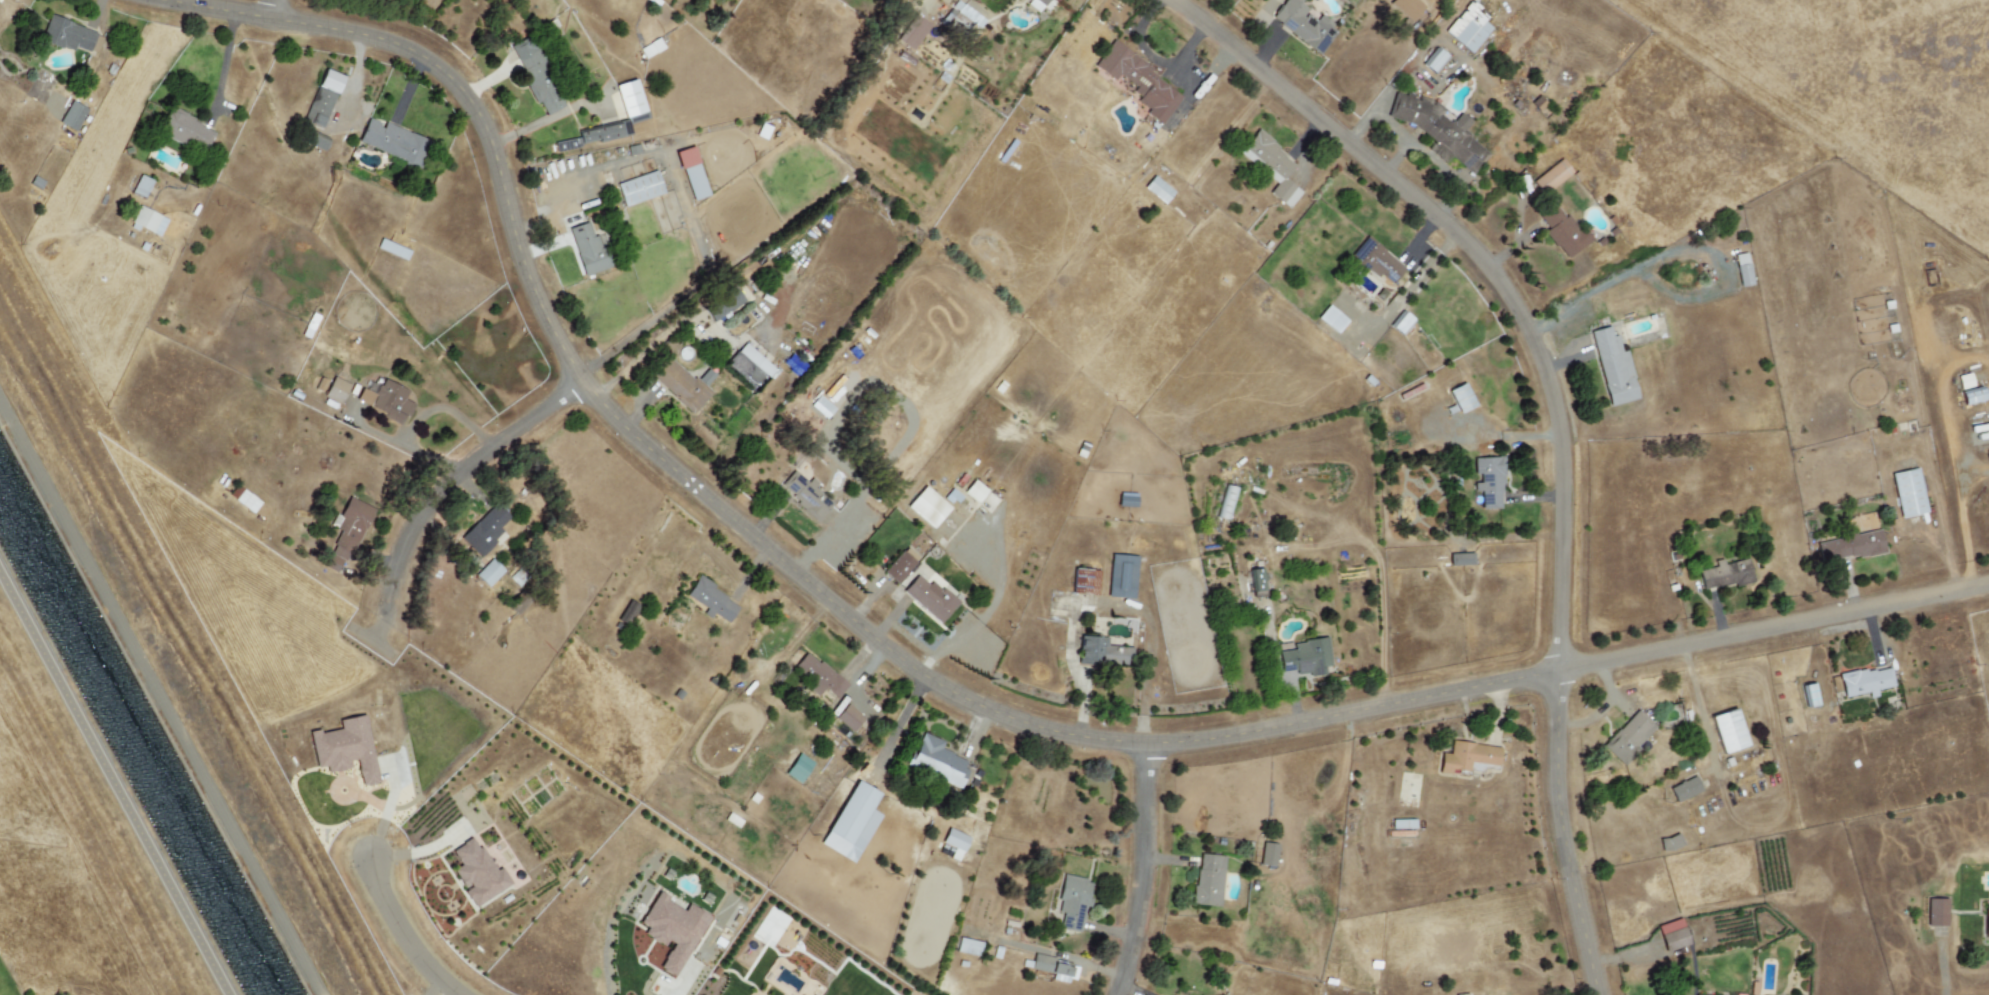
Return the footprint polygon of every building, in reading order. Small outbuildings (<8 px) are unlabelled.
[(978,29),(984,21),(956,0),(939,24),(946,28),(951,21),(966,32),(972,24),(978,29)] [(1048,0),(1022,0),(1038,12),(1048,0)] [(1337,30),(1319,17),(1316,21),(1305,13),(1307,10),(1299,4),(1302,0),(1284,0),(1270,19),(1319,55),(1337,30)] [(1424,8),(1415,0),(1392,0),(1389,3),(1410,22),(1424,8)] [(1469,54),(1491,29),(1482,21),(1486,16),(1470,1),(1444,31),(1469,54)] [(96,55),(103,35),(50,16),(40,41),(72,53),(75,47),(96,55)] [(564,107),(532,34),(509,44),(542,117),(564,107)] [(664,48),(659,39),(640,49),(645,59),(664,48)] [(1094,67),(1114,81),(1118,75),(1136,87),(1131,96),(1149,108),(1145,115),(1162,125),(1183,92),(1110,44),(1094,67)] [(1421,64),(1433,75),(1448,58),(1435,47),(1421,64)] [(303,121),(322,129),(343,76),(324,69),(303,121)] [(624,120),(577,131),(579,138),(554,144),(556,153),(631,135),(628,123),(646,119),(637,80),(615,85),(624,120)] [(1387,117),(1413,126),(1440,148),(1436,153),(1446,162),(1450,157),(1466,170),(1474,172),(1489,154),(1465,134),(1469,121),(1459,113),(1451,124),(1441,116),(1443,110),(1435,103),(1406,93),(1404,96),(1395,93),(1387,117)] [(86,108),(69,101),(60,125),(77,132),(86,108)] [(215,130),(168,109),(157,134),(204,154),(215,130)] [(357,143),(419,168),(430,142),(382,122),(381,124),(367,118),(357,143)] [(1269,194),(1289,209),(1301,192),(1284,179),(1296,162),(1255,132),(1238,154),(1277,183),(1269,194)] [(329,139),(315,133),(309,145),(323,151),(329,139)] [(708,196),(693,147),(676,152),(691,201),(708,196)] [(1572,174),(1562,160),(1533,180),(1542,194),(1572,174)] [(616,184),(624,207),(663,194),(655,171),(616,184)] [(131,193),(144,198),(152,181),(139,175),(131,193)] [(1164,204),(1173,193),(1153,176),(1144,187),(1164,204)] [(130,225),(158,238),(167,220),(139,206),(130,225)] [(1539,218),(1547,229),(1544,231),(1566,260),(1590,241),(1569,214),(1564,218),(1554,206),(1539,218)] [(583,277),(610,269),(600,235),(592,237),(587,222),(569,228),(583,277)] [(1405,268),(1365,236),(1348,258),(1376,280),(1380,275),(1392,285),(1405,268)] [(376,248),(405,261),(409,251),(380,239),(376,248)] [(1739,287),(1752,285),(1746,253),(1734,255),(1739,287)] [(705,313),(715,324),(743,298),(733,287),(705,313)] [(1347,321),(1328,305),(1317,318),(1336,334),(1347,321)] [(1402,336),(1413,320),(1400,311),(1389,327),(1402,336)] [(1608,407),(1638,400),(1626,351),(1621,352),(1616,335),(1611,336),(1609,326),(1590,331),(1608,407)] [(756,391),(774,367),(742,344),(724,369),(756,391)] [(692,415),(712,393),(705,386),(715,376),(708,369),(695,382),(669,357),(651,376),(692,415)] [(1959,390),(1972,386),(1969,373),(1957,376),(1959,390)] [(324,397),(340,405),(349,385),(333,377),(324,397)] [(413,404),(404,400),(407,390),(381,380),(375,394),(361,389),(355,404),(405,424),(413,404)] [(1458,413),(1474,407),(1465,383),(1449,390),(1458,413)] [(1985,400),(1981,386),(1959,392),(1964,406),(1985,400)] [(810,405),(826,419),(834,410),(819,396),(810,405)] [(1481,510),(1502,509),(1501,457),(1473,458),(1474,475),(1479,475),(1479,483),(1474,483),(1474,492),(1481,491),(1481,510)] [(1891,474),(1901,518),(1927,512),(1917,468),(1891,474)] [(807,483),(793,471),(779,487),(817,522),(833,503),(808,481),(807,483)] [(986,490),(972,481),(963,493),(977,503),(986,490)] [(949,509),(925,486),(906,506),(931,529),(949,509)] [(269,507),(235,487),(228,498),(263,518),(269,507)] [(1218,516),(1228,517),(1234,489),(1223,487),(1218,516)] [(372,508),(349,497),(335,529),(339,531),(323,567),(342,575),(372,508)] [(461,539),(480,557),(503,533),(499,529),(510,517),(494,503),(461,539)] [(1858,533),(1877,530),(1875,513),(1856,516),(1858,533)] [(1817,542),(1821,564),(1884,552),(1880,530),(1817,542)] [(919,559),(907,548),(884,573),(896,584),(919,559)] [(1450,567),(1473,566),(1473,553),(1449,554),(1450,567)] [(1108,597),(1135,599),(1136,556),(1110,555),(1108,597)] [(1698,571),(1702,591),(1752,581),(1748,558),(1715,565),(1715,567),(1698,571)] [(475,576),(488,587),(504,571),(491,559),(475,576)] [(1262,593),(1261,569),(1250,570),(1251,594),(1262,593)] [(1098,594),(1098,571),(1073,570),(1072,594),(1098,594)] [(903,591),(939,624),(958,604),(933,581),(928,586),(917,575),(903,591)] [(684,598),(712,615),(712,614),(728,623),(739,605),(696,578),(684,598)] [(1132,647),(1107,647),(1107,637),(1079,637),(1078,664),(1131,666),(1132,647)] [(1278,652),(1280,672),(1295,671),(1296,677),(1324,674),(1323,667),(1330,666),(1327,639),(1292,642),(1293,650),(1278,652)] [(848,686),(806,651),(794,665),(813,680),(807,688),(817,697),(824,689),(837,699),(848,686)] [(1867,693),(1869,698),(1877,697),(1876,691),(1893,687),(1889,666),(1839,676),(1843,698),(1867,693)] [(1800,686),(1805,708),(1817,705),(1812,683),(1800,686)] [(863,718),(845,703),(833,718),(851,733),(863,718)] [(1747,746),(1735,709),(1710,717),(1722,754),(1747,746)] [(1656,728),(1636,710),(1602,748),(1623,766),(1656,728)] [(378,784),(364,715),(338,720),(340,730),(319,734),(318,730),(309,732),(316,768),(325,767),(327,774),(350,769),(349,761),(356,760),(361,787),(378,784)] [(944,742),(921,733),(907,767),(959,788),(969,762),(940,750),(944,742)] [(1500,748),(1451,740),(1449,755),(1441,753),(1438,773),(1457,776),(1458,769),(1484,773),(1485,767),(1497,768),(1500,748)] [(812,763),(798,753),(784,775),(799,784),(812,763)] [(1675,803),(1702,792),(1695,777),(1669,788),(1675,803)] [(854,862),(864,842),(856,838),(878,793),(853,780),(821,846),(854,862)] [(958,862),(969,837),(948,828),(941,843),(954,849),(950,858),(958,862)] [(473,908),(511,885),(500,868),(494,872),(473,837),(450,851),(460,866),(452,870),(464,889),(463,890),(473,908)] [(1275,867),(1277,844),(1262,843),(1260,865),(1275,867)] [(1193,905),(1220,907),(1225,857),(1198,854),(1193,905)] [(1080,933),(1085,907),(1090,908),(1092,898),(1088,898),(1091,881),(1063,875),(1056,912),(1063,913),(1060,929),(1080,933)] [(709,916),(687,904),(683,911),(665,901),(668,897),(658,891),(640,924),(647,928),(644,933),(670,948),(659,969),(675,978),(709,916)] [(1947,927),(1947,899),(1927,899),(1927,926),(1947,927)] [(1689,945),(1680,918),(1657,927),(1666,953),(1689,945)] [(982,943),(959,938),(956,952),(979,957),(982,943)] [(1053,978),(1074,983),(1078,965),(1034,955),(1030,969),(1054,975),(1053,978)]
